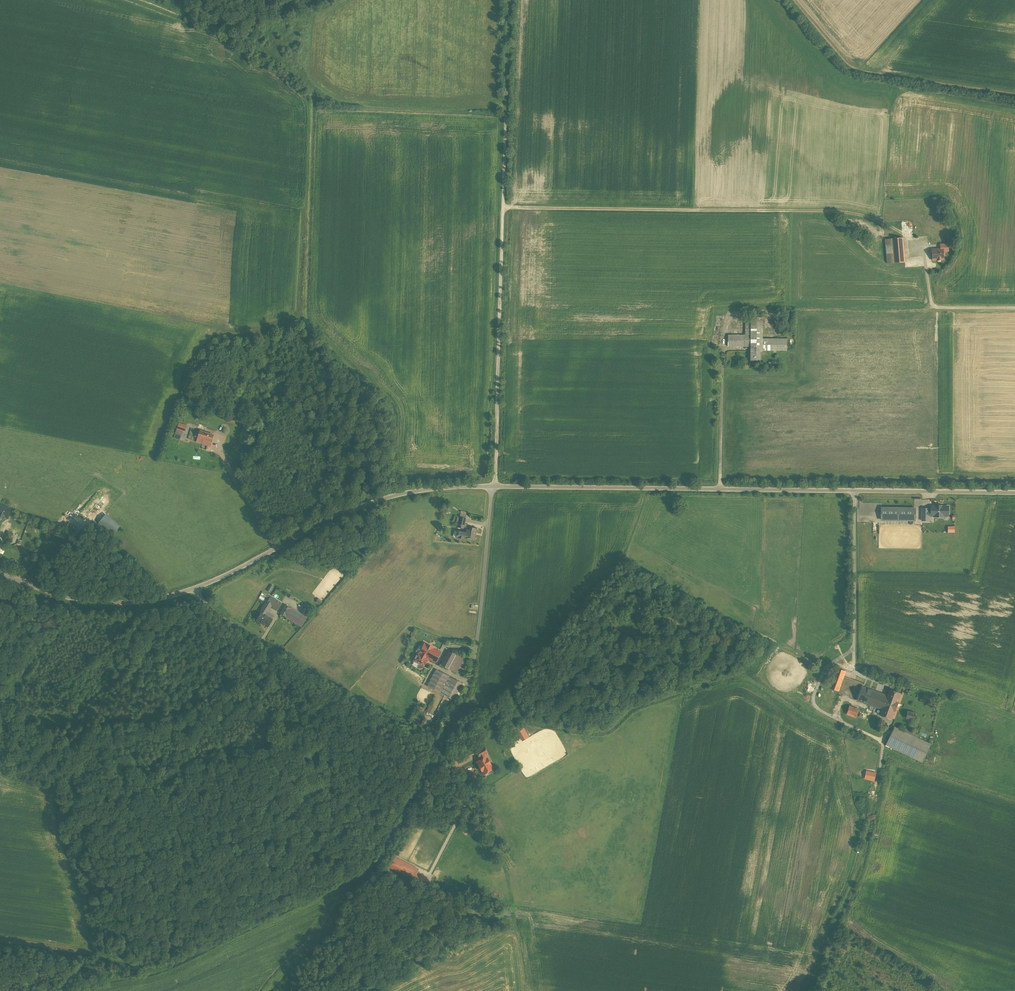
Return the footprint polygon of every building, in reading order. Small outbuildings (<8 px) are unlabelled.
[(888,264),(904,262),(903,237),(886,238),(888,264)] [(932,248),(932,260),(945,260),(945,251),(949,251),(949,243),(940,243),(940,248),(932,248)] [(751,351),(759,351),(787,351),(787,339),(763,339),(763,317),(751,317),(751,335),(728,335),(728,346),(751,346),(751,351)] [(213,435),(200,431),(196,441),(210,446),(213,435)] [(4,519),(5,517),(8,518),(11,509),(1,505),(0,507),(0,517),(4,519)] [(931,509),(929,509),(929,516),(934,516),(934,517),(943,517),(943,516),(949,516),(949,506),(942,506),(942,505),(936,505),(936,506),(931,506),(931,509)] [(915,508),(882,508),(881,520),(915,520),(915,508)] [(114,535),(122,526),(108,513),(99,522),(114,535)] [(459,517),(457,527),(464,529),(466,518),(459,517)] [(459,531),(458,537),(463,539),(464,537),(474,539),(475,535),(476,532),(476,528),(467,527),(466,533),(459,531)] [(265,607),(269,609),(271,606),(277,610),(281,603),(270,596),(264,607),(265,607)] [(286,605),(280,614),(298,624),(303,615),(286,605)] [(261,612),(256,620),(267,627),(272,619),(265,615),(269,609),(265,607),(262,612),(261,612)] [(417,653),(413,661),(424,666),(428,658),(436,662),(441,653),(424,644),(419,653),(417,653)] [(448,650),(441,665),(461,675),(468,661),(448,650)] [(838,668),(830,688),(838,691),(845,671),(838,668)] [(436,669),(427,686),(453,700),(462,683),(436,669)] [(883,709),(889,690),(866,681),(859,700),(883,709)] [(883,709),(880,715),(891,719),(895,710),(898,703),(897,703),(901,694),(890,690),(889,690),(883,709)] [(859,711),(851,707),(848,714),(856,718),(859,711)] [(908,712),(907,718),(914,720),(916,713),(908,712)] [(522,725),(516,729),(522,741),(529,737),(522,725)] [(894,727),(886,745),(923,762),(931,744),(917,738),(919,735),(905,728),(904,731),(894,727)] [(476,752),(479,757),(480,757),(485,754),(487,753),(484,747),(476,752)] [(485,754),(480,757),(481,759),(476,762),(483,774),(493,769),(485,754)] [(876,773),(867,771),(863,788),(872,790),(876,773)] [(418,868),(393,855),(388,866),(412,879),(418,868)]
